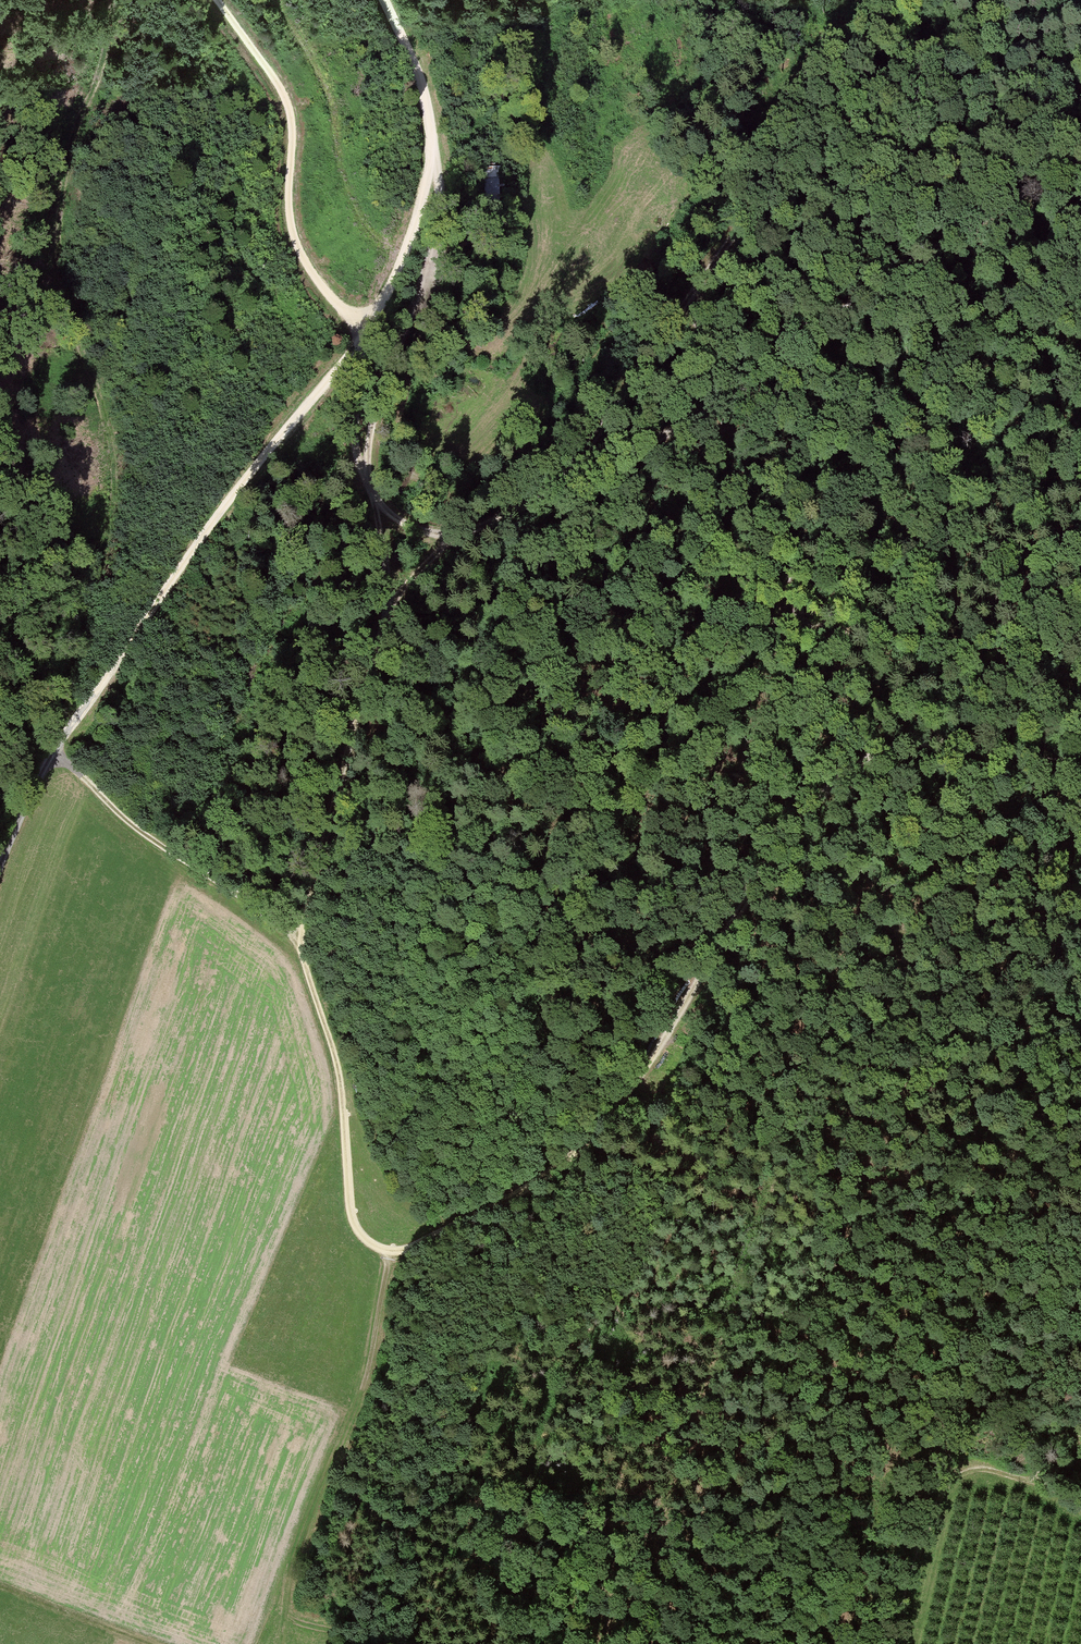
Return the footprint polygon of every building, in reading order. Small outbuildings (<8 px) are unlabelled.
[(715,149),(704,159),(713,169),(724,159),(715,149)] [(500,167),(483,168),(485,208),(501,208),(500,167)]
